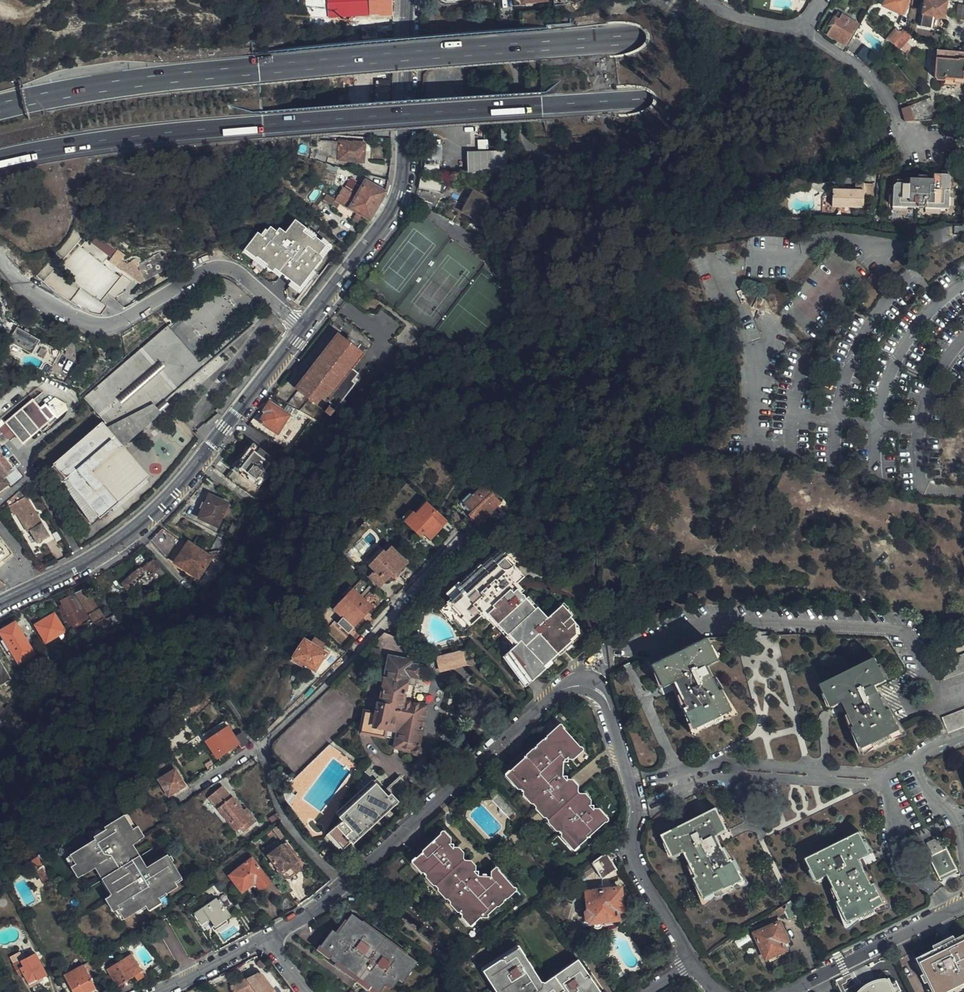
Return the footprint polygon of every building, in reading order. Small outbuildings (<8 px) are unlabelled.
[(307,28),(318,27),(318,24),(331,23),(330,17),(391,12),(390,1),(390,0),(305,0),(307,28)] [(883,6),(903,16),(909,3),(910,0),(886,0),(883,6)] [(943,34),(948,6),(923,2),(918,29),(943,34)] [(958,7),(955,17),(963,19),(963,7),(958,7)] [(845,45),(858,22),(841,13),(838,18),(833,15),(827,25),(830,27),(826,34),(845,45)] [(886,39),(892,44),(901,34),(899,31),(895,28),(886,39)] [(908,55),(906,69),(913,71),(909,92),(961,101),(963,84),(963,83),(960,82),(963,61),(928,55),(928,58),(908,55)] [(903,107),(906,121),(914,119),(910,105),(903,107)] [(338,142),(318,140),(316,156),(329,157),(330,159),(336,160),(336,162),(364,164),(366,143),(338,141),(338,142)] [(442,159),(442,144),(429,144),(429,159),(442,159)] [(507,149),(467,150),(468,174),(508,173),(507,149)] [(338,174),(339,168),(325,165),(323,170),(330,172),(338,174)] [(335,184),(338,174),(330,172),(323,170),(321,180),(324,181),(335,184)] [(949,211),(950,191),(950,177),(934,176),(934,180),(909,180),(910,185),(897,185),(893,189),(893,209),(918,210),(919,209),(926,209),(927,211),(949,211)] [(386,193),(385,192),(366,182),(357,197),(344,189),(341,193),(330,187),(325,194),(370,220),(386,193)] [(860,183),(859,189),(859,192),(841,189),(836,188),(833,204),(865,208),(868,186),(868,184),(860,183)] [(878,187),(868,186),(865,208),(875,210),(878,187)] [(482,223),(499,192),(495,189),(489,199),(485,196),(487,192),(480,187),(477,192),(472,189),(461,211),(482,223)] [(329,246),(305,227),(291,245),(298,251),(315,264),(329,246)] [(271,258),(288,238),(278,229),(261,250),(271,258)] [(241,251),(236,245),(229,252),(234,258),(241,251)] [(135,268),(133,270),(141,285),(168,269),(160,254),(143,264),(135,268)] [(133,264),(135,268),(143,264),(140,259),(133,264)] [(868,265),(863,272),(867,275),(872,269),(868,265)] [(113,286),(120,274),(107,266),(101,275),(90,269),(81,283),(90,288),(88,291),(100,297),(102,293),(95,289),(98,284),(104,288),(107,283),(113,286)] [(10,322),(8,325),(19,331),(21,327),(10,322)] [(54,367),(61,352),(40,341),(19,331),(8,325),(0,340),(3,349),(5,349),(8,343),(33,356),(54,367)] [(84,398),(100,416),(123,396),(158,367),(160,364),(165,369),(188,349),(168,326),(84,398)] [(358,374),(353,370),(364,355),(337,334),(293,388),(298,392),(288,405),(299,411),(308,400),(320,410),(327,402),(330,406),(324,412),(329,416),(355,384),(352,381),(358,374)] [(105,422),(104,423),(123,445),(124,444),(121,441),(122,440),(134,429),(137,433),(151,421),(149,418),(156,412),(162,407),(158,403),(202,365),(188,349),(165,369),(128,401),(123,396),(100,416),(105,422)] [(175,389),(158,403),(162,407),(178,392),(175,389)] [(22,443),(54,416),(37,397),(0,428),(5,434),(11,429),(22,443)] [(276,432),(288,413),(269,401),(263,411),(264,412),(259,420),(276,432)] [(104,423),(51,467),(80,507),(86,502),(98,516),(100,518),(119,502),(107,487),(109,485),(110,486),(111,487),(112,488),(114,490),(116,491),(119,491),(123,492),(127,491),(129,490),(131,489),(133,488),(134,487),(135,486),(136,484),(137,483),(138,482),(139,479),(139,478),(140,474),(139,471),(139,469),(138,467),(137,465),(136,464),(135,463),(134,462),(133,460),(130,459),(128,458),(126,457),(124,457),(122,457),(120,457),(118,457),(117,458),(115,452),(123,445),(104,423)] [(137,433),(134,429),(122,440),(121,441),(124,444),(137,433)] [(225,478),(250,496),(276,462),(252,443),(225,478)] [(149,477),(123,445),(115,452),(117,458),(118,457),(120,457),(122,457),(124,457),(126,457),(128,458),(130,459),(133,460),(134,462),(135,463),(136,464),(137,465),(138,467),(139,469),(139,471),(140,474),(139,478),(139,479),(138,482),(137,483),(136,484),(135,486),(134,487),(133,488),(131,489),(129,490),(127,491),(123,492),(119,491),(116,491),(114,490),(112,488),(111,487),(110,486),(109,485),(107,487),(119,502),(149,477)] [(5,454),(1,457),(11,469),(14,466),(5,454)] [(4,477),(12,471),(11,469),(1,457),(0,455),(0,472),(4,477)] [(9,483),(4,477),(0,472),(0,491),(9,483)] [(488,514),(500,501),(481,484),(460,506),(459,507),(477,524),(483,529),(487,525),(493,519),(488,514)] [(224,510),(227,503),(208,495),(199,518),(217,525),(224,510)] [(42,524),(26,497),(9,507),(14,516),(17,515),(23,525),(26,523),(30,531),(42,524)] [(90,521),(98,516),(86,502),(80,507),(90,521)] [(429,539),(446,522),(425,502),(411,516),(409,514),(401,522),(417,537),(422,532),(429,539)] [(237,524),(232,522),(228,532),(233,534),(237,524)] [(162,529),(151,541),(168,560),(181,541),(162,529)] [(13,554),(0,537),(0,564),(13,554)] [(212,558),(205,553),(189,542),(179,556),(179,559),(181,561),(179,565),(197,577),(212,558)] [(393,578),(407,562),(391,547),(386,553),(381,549),(367,565),(372,570),(367,576),(379,586),(384,581),(385,581),(390,575),(393,578)] [(577,626),(565,612),(569,608),(564,603),(546,618),(537,608),(534,610),(524,598),(524,596),(522,594),(520,593),(521,592),(519,588),(517,590),(514,586),(523,576),(516,567),(518,565),(523,560),(513,548),(502,556),(498,551),(493,554),(492,553),(447,593),(451,598),(439,609),(451,623),(453,621),(462,631),(485,611),(491,618),(493,616),(509,633),(502,639),(504,642),(502,647),(502,652),(506,663),(523,682),(524,682),(543,665),(542,663),(568,639),(571,641),(574,638),(573,635),(577,631),(577,626)] [(148,577),(159,568),(153,561),(141,570),(139,568),(122,583),(128,589),(136,582),(138,585),(142,582),(145,585),(150,580),(148,577)] [(348,633),(371,608),(350,588),(332,609),(333,610),(341,617),(341,618),(337,623),(348,633)] [(103,618),(85,589),(77,595),(95,623),(103,618)] [(84,622),(91,619),(84,608),(77,612),(70,597),(61,600),(73,625),(83,620),(84,622)] [(63,631),(53,613),(36,624),(45,641),(63,631)] [(14,622),(0,631),(0,632),(3,638),(2,639),(12,656),(14,656),(19,662),(33,653),(14,622)] [(378,649),(394,653),(398,635),(382,632),(378,649)] [(729,709),(719,689),(716,691),(705,666),(716,660),(705,637),(650,664),(661,686),(672,682),(684,706),(682,707),(692,728),(729,709)] [(315,670),(326,653),(305,638),(291,661),(302,668),(305,665),(315,670)] [(464,649),(436,654),(439,671),(467,666),(464,649)] [(418,745),(425,705),(402,701),(405,683),(413,685),(415,676),(416,676),(418,665),(408,664),(409,660),(387,656),(379,702),(376,701),(374,713),(364,711),(360,731),(395,739),(393,748),(409,751),(410,749),(413,750),(414,753),(417,754),(419,752),(420,749),(418,745)] [(887,712),(874,687),(886,681),(876,660),(875,659),(821,686),(824,692),(831,708),(842,703),(843,704),(855,727),(852,729),(861,748),(900,730),(890,710),(887,712)] [(0,662),(0,685),(9,678),(0,662)] [(189,709),(197,702),(194,698),(185,704),(189,709)] [(13,710),(7,705),(0,712),(0,715),(4,720),(13,710)] [(963,727),(963,710),(942,718),(946,730),(948,734),(963,727)] [(249,743),(243,732),(235,737),(228,728),(208,741),(218,758),(239,745),(241,749),(249,743)] [(575,729),(521,768),(579,847),(608,826),(571,773),(571,763),(590,750),(575,729)] [(319,810),(348,772),(348,771),(330,757),(317,773),(301,795),(319,810)] [(579,847),(521,768),(515,772),(573,849),(575,851),(579,847)] [(185,787),(175,770),(159,779),(168,794),(185,787)] [(343,851),(408,792),(397,779),(381,793),(375,787),(339,819),(345,825),(331,838),(343,851)] [(258,823),(246,809),(242,812),(222,788),(210,798),(239,833),(246,828),(248,831),(258,823)] [(741,881),(731,860),(727,861),(715,837),(727,831),(716,809),(682,827),(665,835),(663,836),(673,857),(684,852),(696,877),(694,878),(704,899),(722,890),(741,881)] [(130,845),(133,844),(139,840),(124,816),(107,827),(109,832),(71,856),(85,878),(98,871),(102,868),(117,892),(113,895),(111,897),(125,917),(153,901),(166,892),(163,888),(181,877),(168,856),(148,868),(145,869),(130,845)] [(491,898),(511,884),(500,869),(497,865),(481,876),(445,827),(443,825),(418,844),(470,914),(479,908),(484,911),(495,904),(491,898)] [(871,885),(858,860),(870,854),(859,832),(831,846),(804,859),(815,882),(816,881),(827,876),(839,901),(837,902),(837,903),(847,922),(883,904),(874,884),(871,885)] [(932,855),(942,850),(941,849),(936,839),(926,844),(932,855)] [(283,843),(268,856),(285,877),(291,877),(299,870),(298,868),(301,865),(299,864),(302,862),(286,842),(283,844),(283,843)] [(148,868),(133,844),(130,845),(145,869),(148,868)] [(470,914),(418,844),(412,848),(464,918),(470,914)] [(946,849),(942,850),(932,855),(928,858),(939,879),(956,870),(946,849)] [(615,869),(606,853),(603,854),(598,856),(590,862),(594,867),(600,879),(615,869)] [(45,870),(38,858),(29,863),(32,869),(30,870),(30,871),(32,875),(34,876),(38,874),(45,870)] [(269,882),(251,859),(229,876),(241,891),(254,882),(260,890),(269,882)] [(590,862),(577,872),(580,877),(594,867),(590,862)] [(102,868),(98,871),(113,895),(117,892),(102,868)] [(45,888),(52,884),(45,870),(38,874),(45,888)] [(515,889),(511,884),(491,898),(495,904),(515,889)] [(621,910),(619,888),(585,892),(589,922),(606,920),(616,919),(615,911),(621,910)] [(230,917),(216,898),(194,913),(202,925),(210,919),(216,927),(230,917)] [(791,900),(780,907),(787,922),(799,916),(791,900)] [(420,963),(406,953),(405,954),(362,922),(362,920),(351,912),(336,935),(330,931),(320,944),(322,946),(331,953),(329,957),(335,962),(337,961),(346,968),(349,965),(362,974),(362,975),(361,977),(378,991),(384,984),(391,989),(398,979),(402,982),(415,964),(418,966),(420,963)] [(789,947),(779,923),(754,934),(765,960),(768,958),(769,962),(784,956),(783,952),(785,950),(784,948),(789,947)] [(963,983),(963,938),(914,963),(928,991),(945,991),(963,983)] [(600,990),(580,961),(542,986),(515,949),(486,969),(500,991),(597,991),(600,990)] [(46,976),(34,953),(13,966),(18,976),(22,974),(28,985),(46,976)] [(130,954),(107,969),(111,974),(117,984),(118,986),(135,975),(138,980),(145,976),(141,971),(130,954)] [(265,965),(264,962),(263,960),(260,959),(258,960),(256,961),(255,963),(256,966),(257,968),(260,969),(262,969),(264,967),(265,965)] [(90,978),(88,975),(93,972),(88,962),(64,975),(73,991),(86,991),(95,987),(90,978)] [(111,974),(103,979),(108,989),(117,984),(111,974)] [(263,974),(255,974),(231,986),(234,991),(251,991),(256,989),(258,991),(277,991),(263,974)] [(889,990),(897,987),(891,974),(882,978),(883,981),(860,991),(890,991),(889,990)]
